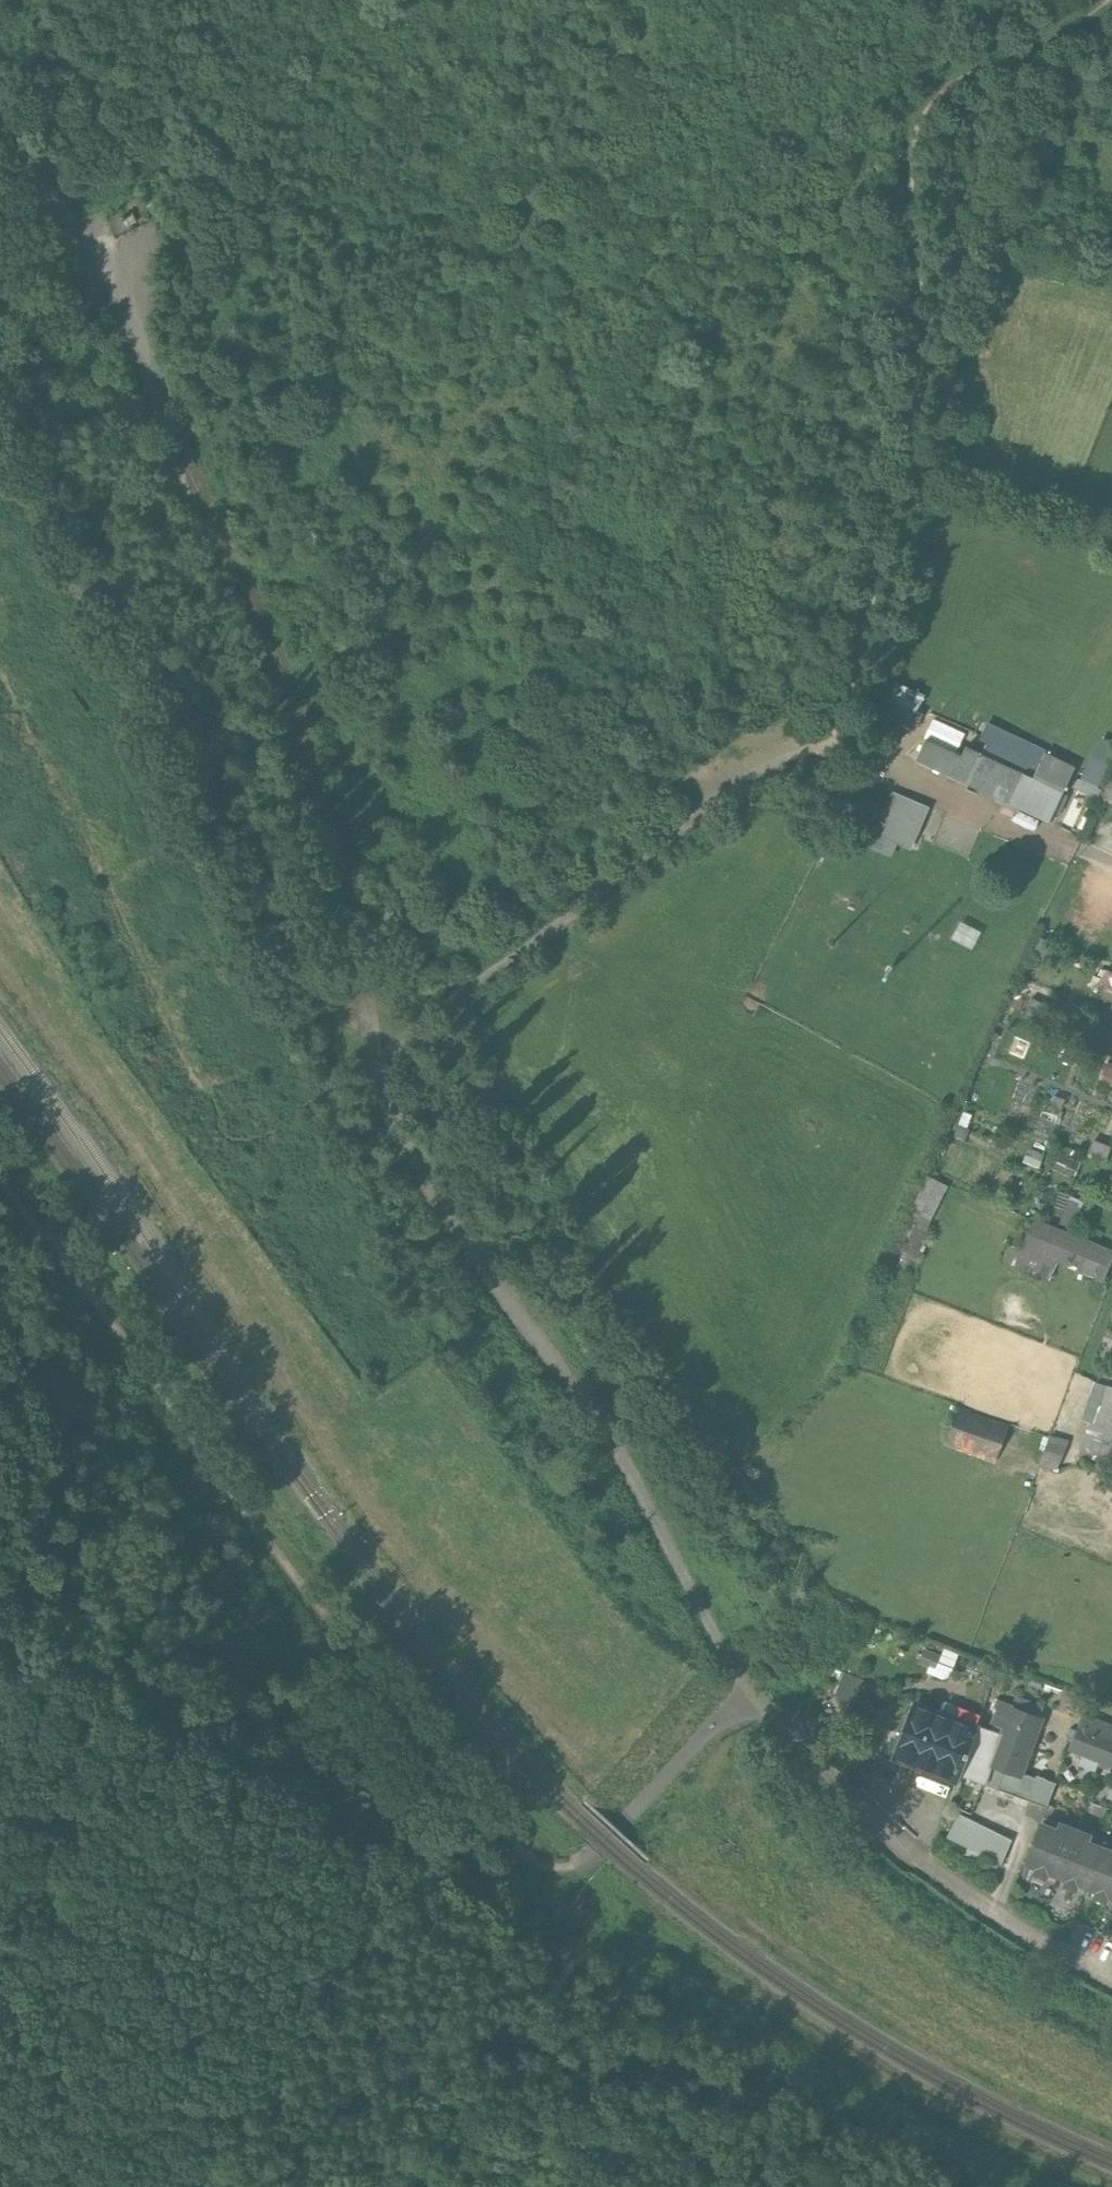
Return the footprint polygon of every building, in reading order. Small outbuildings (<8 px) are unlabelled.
[(1040,763),(989,739),(981,754),(968,782),(1050,821),(1075,767),(1044,753),(1040,763)] [(961,756),(926,740),(917,758),(968,782),(981,754),(965,747),(961,756)] [(1094,793),(1108,751),(1088,745),(1075,787),(1094,793)] [(930,808),(891,792),(868,847),(892,857),(897,843),(912,849),(930,808)] [(1097,991),(1111,994),(1111,976),(1100,974),(1097,991)] [(912,1206),(932,1214),(945,1182),(925,1174),(912,1206)] [(1032,1216),(1019,1246),(1057,1261),(1101,1280),(1111,1252),(1111,1249),(1032,1216)] [(1050,1279),(1057,1261),(1019,1246),(1009,1242),(1002,1260),(1050,1279)] [(1093,1424),(1111,1430),(1111,1390),(1105,1388),(1093,1424)] [(944,1445),(995,1464),(1009,1426),(958,1407),(944,1445)] [(1093,1424),(1088,1422),(1077,1460),(1111,1471),(1111,1430),(1093,1424)] [(1048,1434),(1042,1448),(1057,1455),(1063,1441),(1048,1434)] [(947,1677),(957,1649),(943,1644),(938,1655),(928,1651),(922,1668),(947,1677)] [(831,1699),(849,1706),(860,1676),(842,1670),(831,1699)] [(1039,1721),(1007,1709),(1008,1706),(999,1703),(996,1710),(999,1711),(994,1725),(1002,1728),(999,1736),(976,1728),(959,1774),(961,1775),(984,1785),(992,1763),(1020,1774),(1039,1721)] [(967,1725),(914,1705),(895,1759),(958,1782),(961,1775),(959,1774),(976,1728),(968,1725),(967,1725)] [(1087,1718),(1082,1730),(1078,1729),(1071,1749),(1111,1764),(1111,1728),(1087,1718)] [(1020,1774),(992,1763),(984,1785),(1028,1802),(1036,1780),(1020,1774)] [(1048,1784),(1036,1780),(1028,1802),(1040,1806),(1048,1784)] [(946,1841),(1001,1858),(1009,1832),(954,1815),(946,1841)] [(1042,1824),(1026,1866),(1111,1900),(1111,1852),(1042,1824)]
